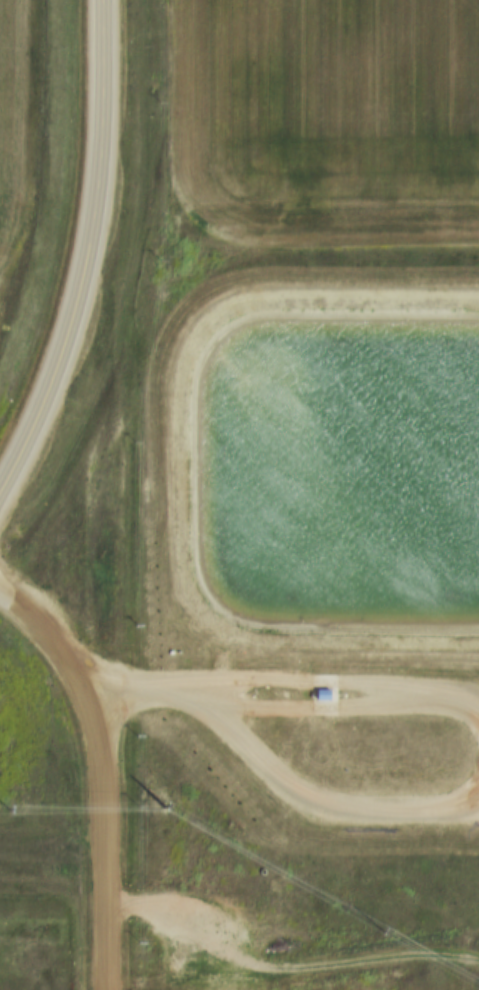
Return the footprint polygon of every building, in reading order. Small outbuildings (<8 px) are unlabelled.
[(328,688),(328,700),(311,700),(311,688),(328,688)]
